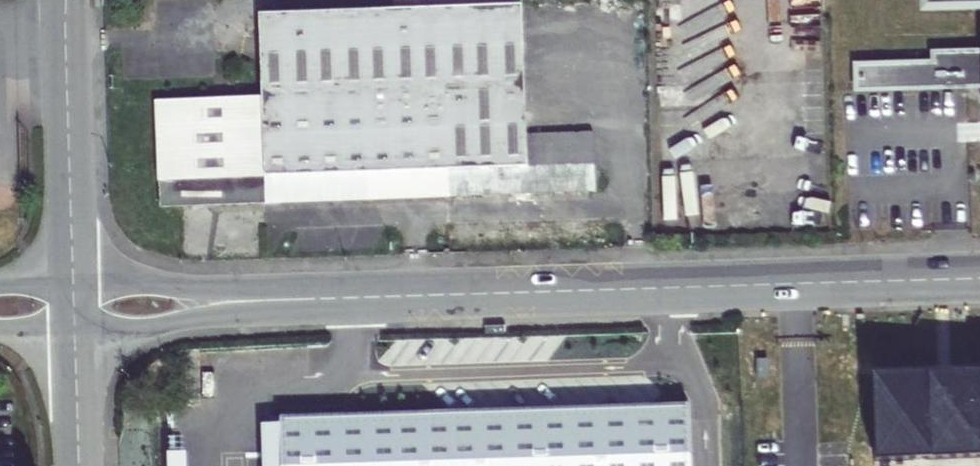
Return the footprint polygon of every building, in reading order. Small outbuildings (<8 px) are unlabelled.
[(346,11),(521,6),(521,0),(346,0),(346,11)] [(926,8),(979,6),(979,0),(926,0),(926,8)] [(595,167),(528,169),(526,135),(522,6),(521,6),(346,11),(261,14),(263,96),(157,99),(160,205),(595,192),(595,167)] [(933,53),(933,58),(851,61),(852,93),(979,89),(979,52),(933,53)] [(595,167),(593,133),(526,135),(528,169),(595,167)] [(506,335),(506,327),(486,327),(487,335),(506,335)] [(875,462),(979,458),(979,372),(876,376),(876,389),(873,389),(875,462)] [(280,417),(282,465),(692,465),(690,404),(280,417)]
